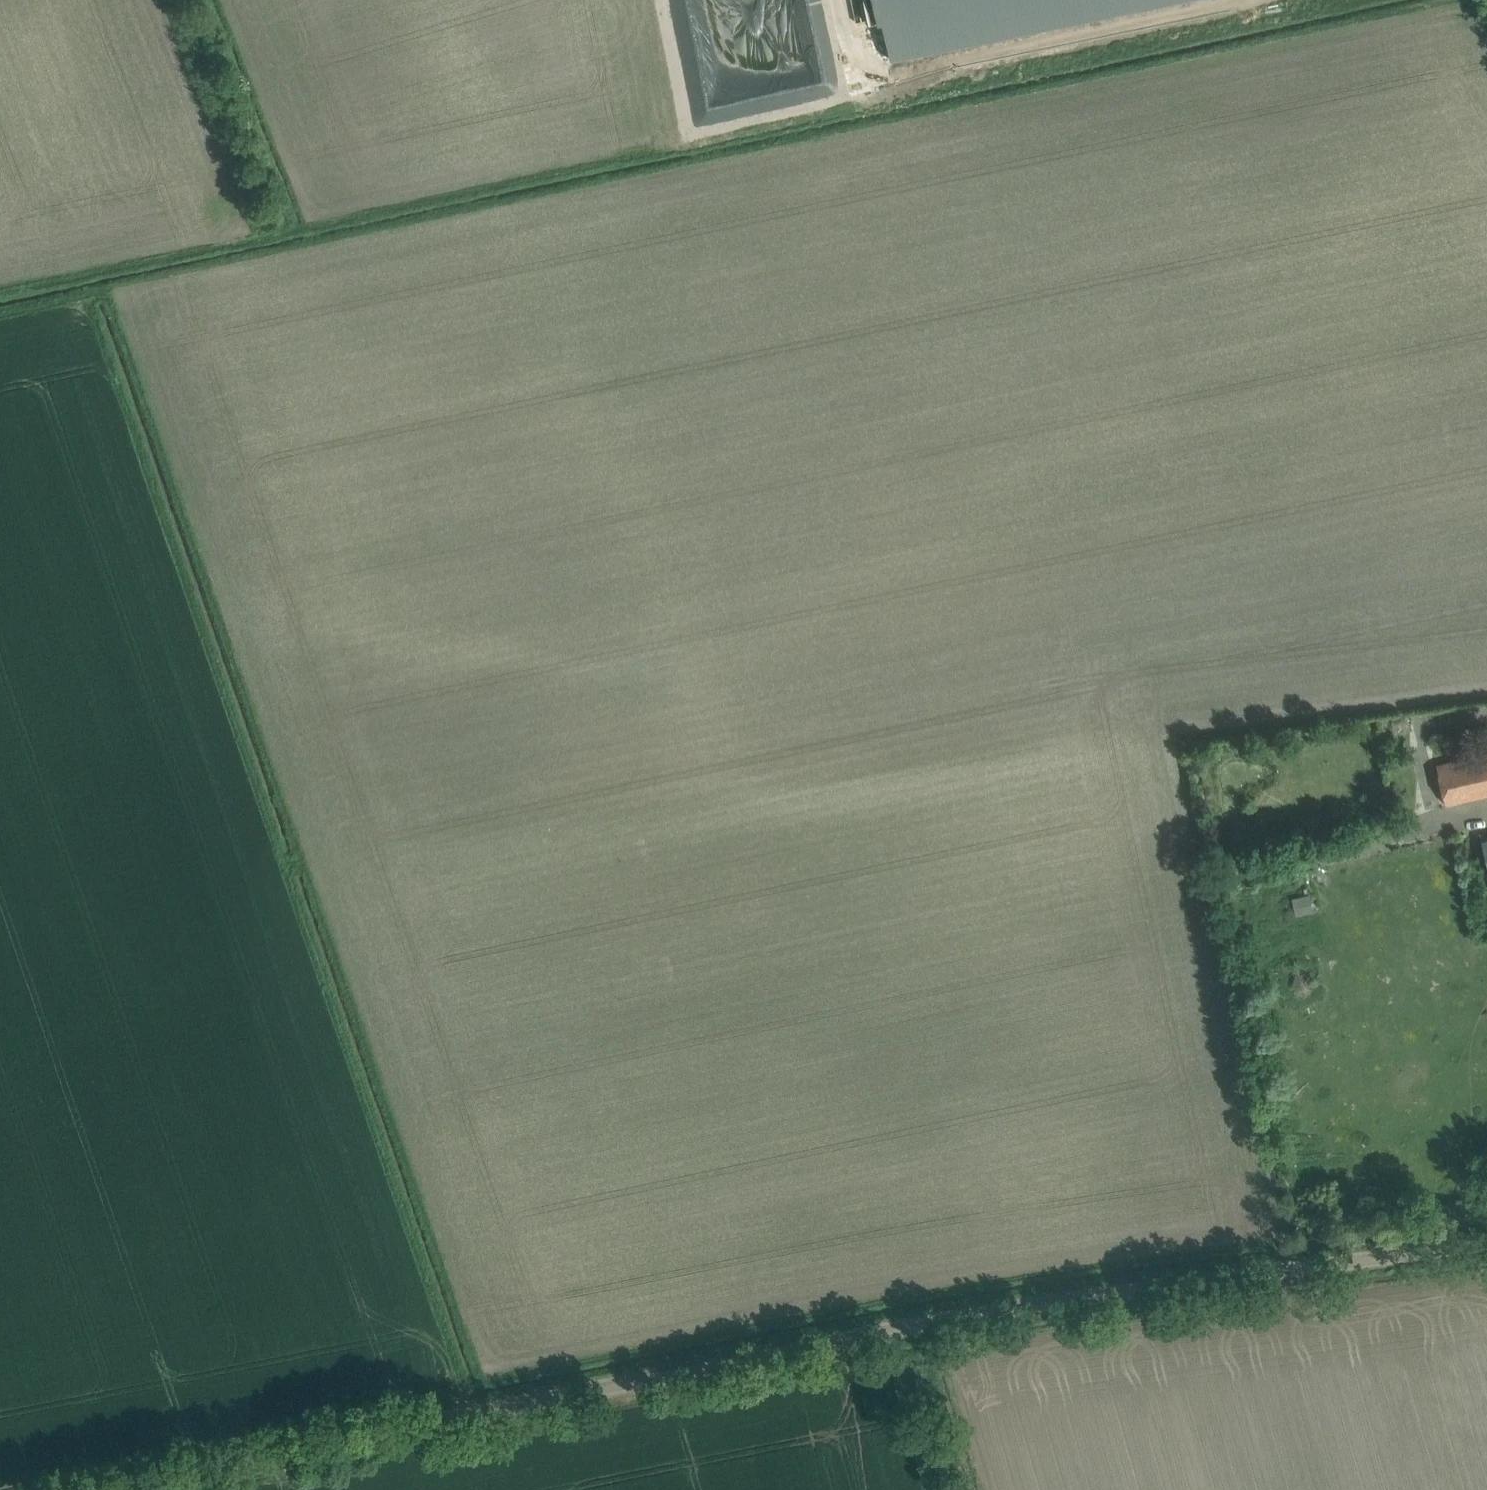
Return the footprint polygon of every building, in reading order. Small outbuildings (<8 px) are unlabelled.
[(867,20),(883,17),(892,58),(1172,0),(863,0),(867,20)] [(1486,795),(1486,754),(1437,765),(1447,804),(1486,795)] [(1344,838),(1345,849),(1364,848),(1363,837),(1344,838)] [(1297,916),(1314,912),(1309,894),(1292,898),(1297,916)]
